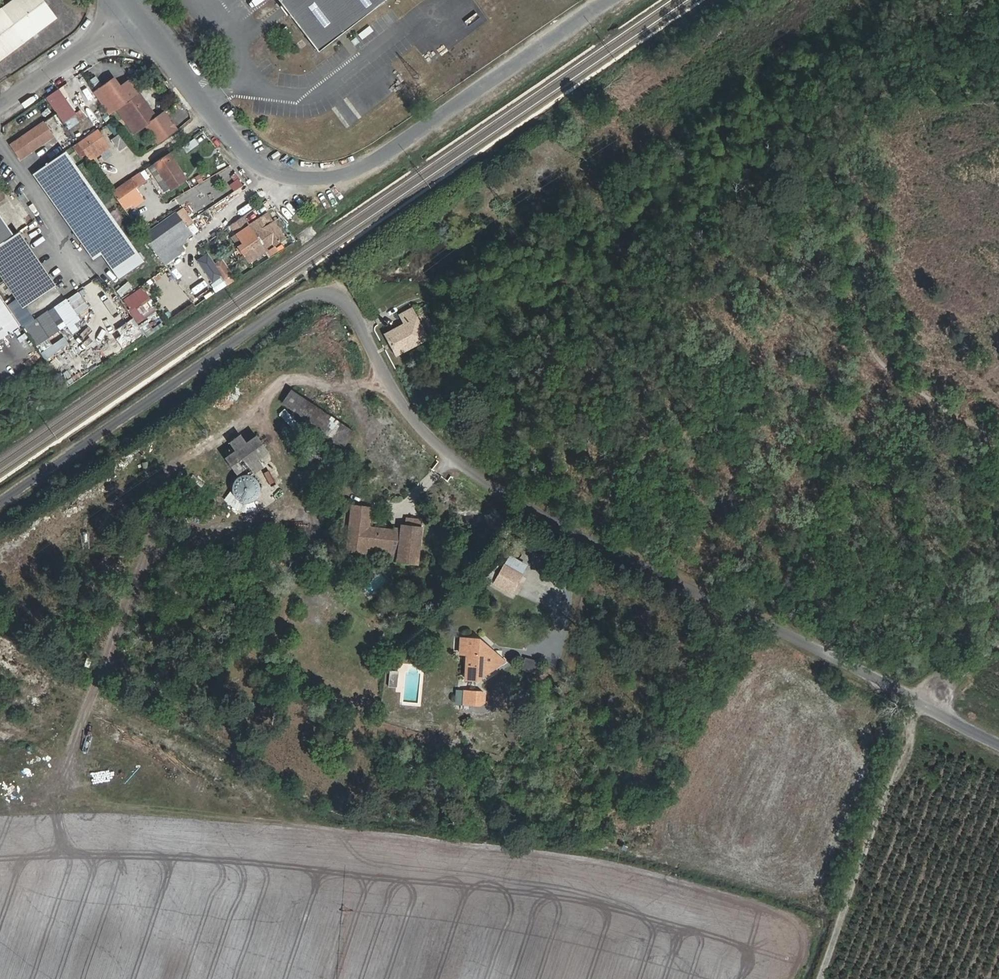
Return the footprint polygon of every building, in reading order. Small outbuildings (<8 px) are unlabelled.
[(43,0),(13,0),(0,9),(0,57),(55,16),(43,0)] [(309,51),(377,0),(271,0),(309,51)] [(165,111),(158,116),(131,77),(120,85),(114,77),(93,91),(109,112),(116,107),(123,103),(133,118),(126,122),(134,133),(147,123),(160,141),(179,129),(165,111)] [(62,95),(58,89),(47,96),(51,103),(62,95)] [(81,109),(75,113),(62,95),(51,103),(69,128),(86,117),(81,109)] [(116,107),(126,122),(133,118),(123,103),(116,107)] [(54,133),(44,120),(10,143),(19,156),(54,133)] [(108,141),(99,129),(79,143),(88,156),(108,141)] [(88,156),(93,163),(113,148),(108,141),(88,156)] [(120,278),(143,262),(65,150),(34,172),(95,259),(102,253),(120,278)] [(189,175),(172,150),(159,159),(175,184),(189,175)] [(152,175),(157,171),(153,164),(147,167),(152,175)] [(134,176),(112,191),(124,209),(133,203),(137,208),(146,202),(137,189),(141,187),(134,176)] [(16,230),(0,208),(0,242),(16,230)] [(196,231),(182,210),(144,237),(162,264),(182,250),(179,245),(190,238),(189,236),(196,231)] [(275,245),(288,236),(268,210),(251,223),(239,232),(245,240),(242,243),(247,249),(251,247),(258,255),(265,250),(265,247),(272,241),(275,245)] [(233,223),(239,232),(251,223),(245,214),(233,223)] [(58,281),(21,227),(16,230),(0,242),(0,263),(28,303),(58,281)] [(210,251),(199,258),(218,290),(230,283),(210,251)] [(145,285),(124,297),(135,317),(116,328),(127,346),(147,334),(139,320),(159,309),(145,285)] [(70,288),(58,295),(55,289),(30,304),(35,313),(72,292),(70,288)] [(398,314),(404,324),(384,335),(396,356),(428,339),(426,337),(434,332),(425,314),(416,318),(411,308),(398,314)] [(48,357),(71,342),(67,336),(43,351),(48,357)] [(361,437),(298,394),(288,406),(353,448),(361,437)] [(256,447),(251,440),(241,447),(247,455),(242,459),(247,466),(253,461),(260,470),(268,463),(262,454),(269,448),(264,440),(256,447)] [(241,471),(234,497),(255,503),(262,478),(241,471)] [(379,514),(360,511),(356,545),(376,546),(375,553),(396,554),(409,555),(407,567),(428,569),(432,533),(411,530),(410,539),(404,538),(404,535),(377,533),(379,514)] [(375,553),(376,546),(356,545),(355,557),(375,560),(375,553)] [(400,562),(400,566),(407,567),(409,555),(396,554),(395,561),(400,562)] [(533,581),(515,571),(505,589),(523,598),(533,581)] [(514,668),(490,647),(470,644),(469,658),(478,659),(475,684),(487,686),(514,668)] [(499,700),(474,696),(473,710),(498,713),(499,700)]
